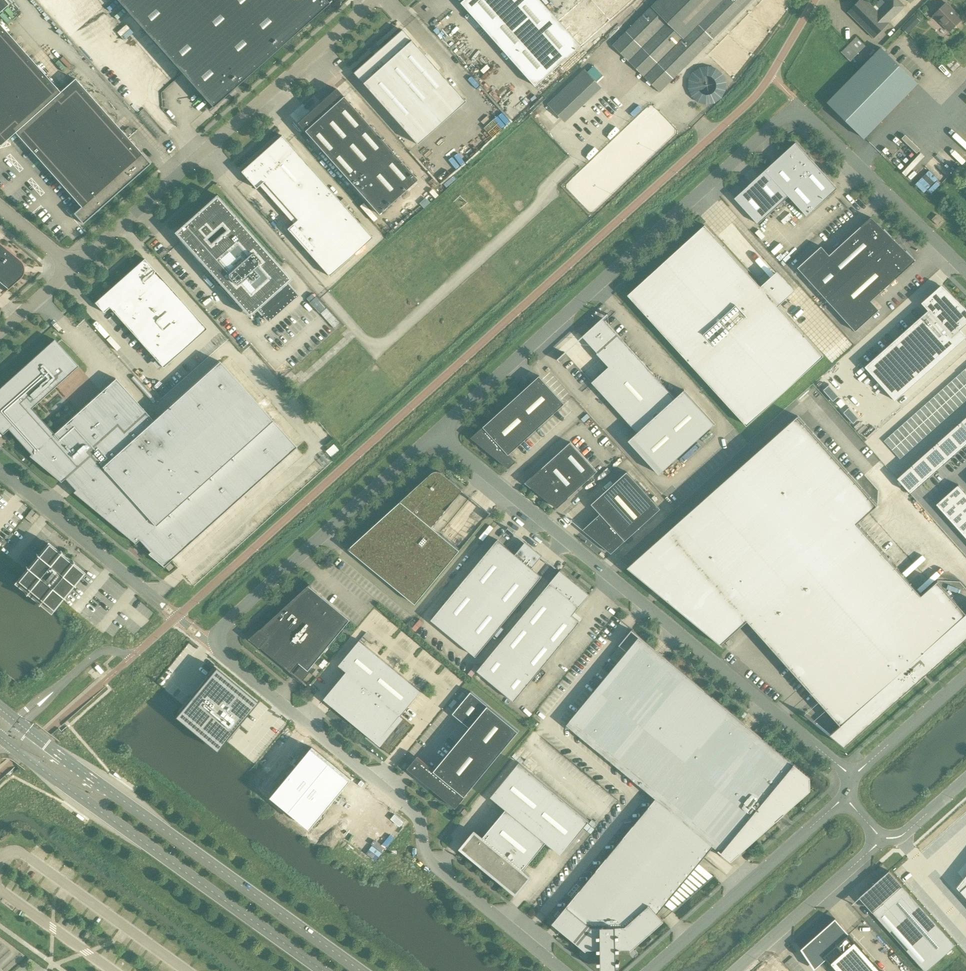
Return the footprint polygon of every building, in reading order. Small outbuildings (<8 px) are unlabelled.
[(9,4),(5,0),(0,0),(0,12),(9,4)] [(329,4),(326,0),(117,0),(212,108),(329,4)] [(462,2),(538,84),(630,0),(581,0),(560,19),(543,0),(464,0),(462,2)] [(613,45),(660,92),(751,0),(658,0),(613,45)] [(874,7),(866,0),(861,0),(849,12),(874,38),(889,23),(878,12),(874,7)] [(874,7),(878,12),(889,23),(905,6),(899,0),(890,0),(886,4),(883,0),(881,0),(874,7)] [(950,31),(962,19),(947,3),(934,16),(950,31)] [(908,23),(903,29),(908,34),(913,28),(908,23)] [(15,132),(81,206),(73,213),(83,224),(151,163),(75,78),(60,92),(0,24),(0,145),(15,132)] [(417,143),(404,128),(451,86),(464,101),(465,101),(402,29),(353,72),(417,143)] [(856,36),(841,52),(850,61),(866,46),(856,36)] [(918,84),(881,47),(827,102),(865,139),(865,138),(918,84)] [(954,72),(960,66),(949,55),(943,61),(954,72)] [(699,61),(685,92),(717,106),(731,75),(699,61)] [(588,71),(586,68),(548,103),(566,122),(603,87),(598,81),(604,75),(595,65),(588,71)] [(297,122),(378,213),(417,179),(336,87),(297,122)] [(319,91),(303,107),(307,113),(324,97),(319,91)] [(296,151),(281,135),(240,171),(256,188),(263,181),(297,219),(287,229),(329,276),(372,237),(296,151)] [(838,188),(796,142),(766,170),(807,216),(838,188)] [(789,196),(766,170),(735,198),(758,224),(789,196)] [(297,293),(287,282),(291,278),(281,267),(216,194),(174,232),(180,239),(249,316),(256,310),(266,321),(297,293)] [(943,220),(937,214),(932,219),(938,225),(943,220)] [(798,268),(827,300),(894,239),(871,217),(830,255),(822,246),(798,268)] [(763,288),(705,225),(628,295),(741,418),(748,426),(824,356),(779,306),(795,291),(779,273),(763,288)] [(894,239),(827,300),(856,332),(880,310),(871,301),(916,261),(894,239)] [(8,288),(21,277),(22,276),(22,275),(23,274),(23,273),(24,272),(24,271),(24,270),(24,268),(24,267),(24,266),(24,265),(23,264),(23,263),(22,262),(22,261),(21,260),(20,259),(20,258),(19,257),(18,257),(0,243),(0,242),(0,281),(8,288)] [(144,258),(95,302),(104,312),(110,307),(163,367),(207,329),(144,258)] [(865,367),(896,401),(965,338),(965,336),(961,330),(965,325),(965,309),(949,292),(942,285),(922,303),(929,310),(865,367)] [(306,298),(319,313),(325,309),(312,294),(306,298)] [(592,382),(610,403),(637,433),(628,441),(659,475),(715,424),(696,403),(684,391),(675,399),(605,321),(603,318),(595,325),(590,330),(583,336),(598,353),(597,354),(609,367),(592,382)] [(14,434),(31,454),(29,455),(61,481),(65,478),(75,490),(73,492),(135,543),(139,539),(144,545),(150,552),(148,553),(163,566),(171,559),(296,447),(219,361),(153,420),(123,387),(115,378),(78,412),(52,435),(30,409),(55,386),(78,366),(54,339),(0,388),(0,431),(3,433),(8,429),(14,434)] [(956,377),(964,386),(965,384),(965,379),(960,373),(956,377)] [(539,376),(471,438),(501,462),(507,467),(514,460),(513,458),(509,454),(565,404),(539,376)] [(956,377),(951,381),(959,390),(964,386),(956,377)] [(951,381),(947,385),(955,394),(959,390),(951,381)] [(947,385),(943,389),(950,398),(955,394),(947,385)] [(943,389),(938,393),(946,402),(950,398),(943,389)] [(955,394),(963,403),(965,400),(965,397),(959,390),(955,394)] [(938,393),(934,397),(942,406),(946,402),(938,393)] [(955,394),(950,398),(958,407),(963,403),(955,394)] [(934,397),(929,401),(937,410),(942,406),(934,397)] [(950,398),(946,402),(954,411),(958,407),(950,398)] [(929,401),(925,405),(933,414),(937,410),(929,401)] [(946,402),(942,406),(949,415),(954,411),(946,402)] [(925,405),(920,409),(928,418),(933,414),(925,405)] [(942,406),(937,410),(945,419),(949,415),(942,406)] [(920,409),(916,413),(924,422),(928,418),(920,409)] [(937,410),(933,414),(941,423),(945,419),(937,410)] [(916,413),(911,417),(919,426),(924,422),(916,413)] [(933,414),(928,418),(936,427),(941,423),(933,414)] [(965,639),(965,613),(938,581),(921,595),(857,523),(877,505),(798,416),(628,567),(721,644),(748,620),(841,725),(830,734),(845,746),(965,639)] [(911,417),(907,421),(915,430),(919,426),(911,417)] [(928,418),(924,422),(932,431),(936,427),(928,418)] [(907,421),(902,425),(910,434),(915,430),(907,421)] [(924,422),(919,426),(927,435),(932,431),(924,422)] [(948,433),(962,448),(965,445),(965,428),(961,422),(948,433)] [(902,425),(898,429),(906,438),(910,434),(902,425)] [(919,426),(915,430),(923,439),(927,435),(919,426)] [(898,429),(893,433),(901,442),(906,438),(898,429)] [(915,430),(910,434),(918,443),(923,439),(915,430)] [(893,433),(889,437),(897,446),(901,442),(893,433)] [(948,433),(935,444),(949,460),(962,448),(948,433)] [(910,434),(906,438),(914,447),(918,443),(910,434)] [(889,437),(884,441),(892,450),(897,446),(889,437)] [(906,438),(901,442),(909,451),(914,447),(906,438)] [(549,501),(557,508),(597,472),(571,442),(526,483),(542,496),(544,494),(550,500),(549,501)] [(901,442),(897,446),(905,455),(909,451),(901,442)] [(325,451),(332,459),(340,452),(333,444),(328,449),(325,451)] [(935,444),(923,456),(936,471),(949,460),(935,444)] [(897,446),(892,450),(900,459),(905,455),(897,446)] [(923,456),(910,467),(924,482),(936,471),(923,456)] [(910,467),(897,478),(911,494),(924,482),(910,467)] [(416,604),(460,550),(433,527),(463,490),(442,473),(441,472),(440,472),(438,471),(437,471),(436,472),(434,472),(433,473),(432,473),(349,549),(416,604)] [(600,514),(583,530),(612,554),(661,509),(627,472),(592,504),(600,514)] [(936,504),(965,538),(965,493),(958,484),(936,504)] [(431,620),(476,657),(504,623),(542,576),(532,568),(542,556),(526,542),(515,554),(498,540),(459,586),(431,620)] [(33,554),(34,555),(35,555),(25,567),(23,565),(23,566),(25,567),(18,575),(17,580),(27,588),(26,590),(27,590),(28,589),(40,599),(39,600),(39,601),(41,599),(53,609),(57,603),(62,597),(64,598),(65,598),(63,596),(73,585),(74,586),(75,585),(73,584),(83,572),(72,563),(74,561),(73,561),(72,562),(60,553),(61,551),(61,550),(59,552),(46,541),(35,554),(34,553),(33,554)] [(589,595),(560,571),(477,671),(514,701),(580,622),(572,615),(589,595)] [(309,671),(350,620),(309,586),(310,585),(309,585),(283,609),(259,631),(260,631),(252,639),(260,645),(260,646),(294,674),(295,674),(292,672),(299,663),(309,671)] [(776,821),(778,820),(779,820),(780,820),(781,820),(782,819),(782,818),(783,818),(783,817),(782,817),(782,816),(785,814),(785,813),(811,790),(810,777),(632,630),(619,645),(620,645),(632,631),(639,637),(567,725),(656,798),(650,805),(646,811),(640,818),(553,923),(554,924),(561,930),(586,951),(587,949),(598,949),(598,951),(601,951),(601,950),(601,970),(617,970),(617,950),(617,951),(620,951),(620,949),(630,949),(631,950),(664,921),(658,914),(713,846),(728,858),(731,861),(740,854),(775,822),(776,821)] [(347,672),(325,698),(347,716),(347,717),(347,718),(348,719),(349,719),(350,719),(351,719),(353,720),(351,722),(390,754),(413,726),(401,716),(421,691),(360,640),(339,665),(347,672)] [(775,685),(782,693),(788,693),(793,701),(797,701),(793,696),(799,696),(799,690),(806,690),(801,694),(801,695),(811,695),(777,654),(777,666),(780,670),(780,676),(783,680),(776,685),(775,685)] [(185,716),(229,748),(263,703),(220,670),(185,716)] [(416,775),(456,808),(466,796),(465,795),(519,731),(471,692),(453,714),(470,727),(435,770),(426,762),(416,775)] [(312,747),(271,797),(290,812),(331,762),(312,747)] [(331,762),(290,812),(311,829),(352,780),(331,762)] [(461,848),(484,867),(485,866),(495,873),(493,875),(516,893),(530,877),(523,871),(546,842),(562,854),(590,821),(519,762),(491,796),(506,809),(482,838),(475,832),(461,848)] [(859,897),(925,970),(927,970),(956,945),(889,871),(859,897)] [(957,887),(965,897),(965,881),(963,879),(957,887)] [(801,949),(812,961),(822,953),(838,970),(882,970),(848,934),(849,933),(835,918),(801,949)]
